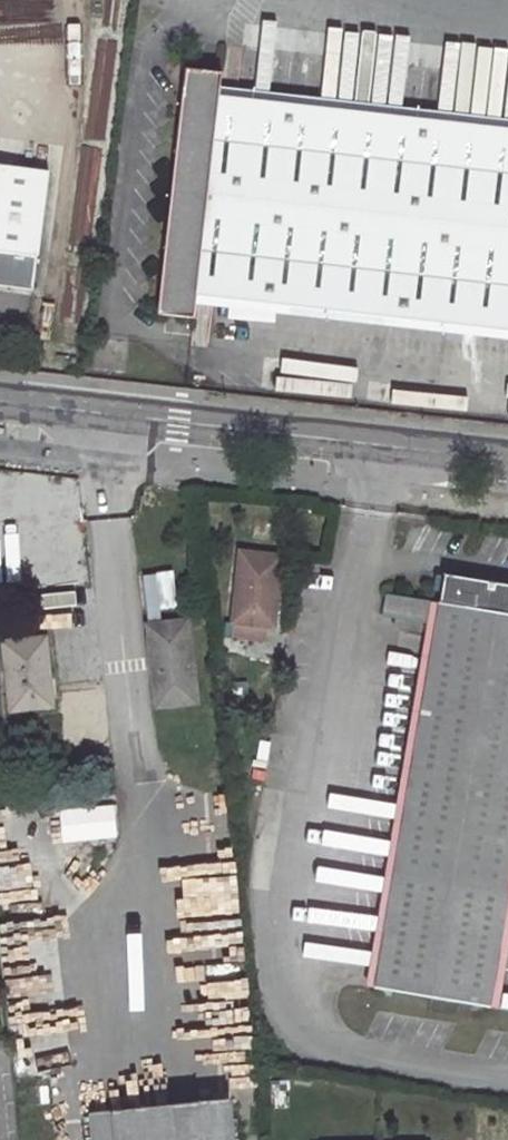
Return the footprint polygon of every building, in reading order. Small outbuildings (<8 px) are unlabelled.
[(507,331),(507,131),(219,99),(222,74),(183,70),(155,315),(193,319),(195,297),(507,331)] [(37,291),(50,172),(0,167),(0,287),(37,291)] [(238,554),(231,625),(235,625),(233,642),(263,644),(264,629),(267,629),(270,597),(277,598),(281,557),(238,554)] [(444,577),(439,606),(384,596),(380,619),(433,627),(372,990),(489,1009),(507,896),(507,588),(444,577)] [(274,629),(277,598),(270,597),(267,629),(274,629)] [(185,624),(146,628),(155,709),(194,705),(185,624)] [(43,641),(2,646),(9,713),(50,708),(43,641)] [(89,1117),(91,1139),(232,1139),(228,1102),(89,1117)]
